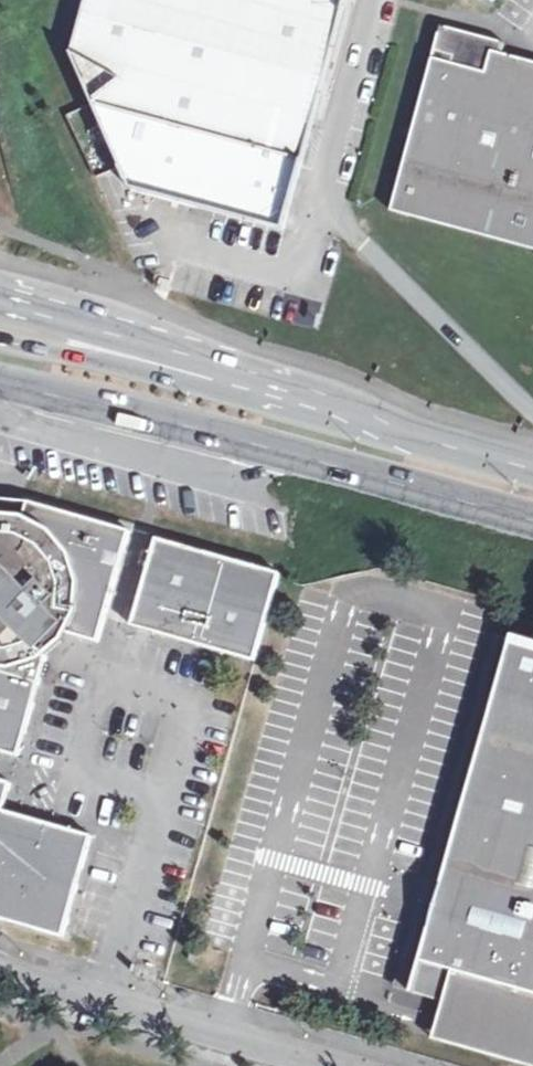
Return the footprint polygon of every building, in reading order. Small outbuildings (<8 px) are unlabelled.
[(72,54),(94,105),(122,168),(131,190),(285,231),(334,42),(343,7),(339,0),(87,0),(72,54)] [(394,212),(532,251),(532,64),(492,52),(488,41),(459,33),(442,42),(394,212)] [(29,504),(0,500),(0,516),(15,518),(24,520),(29,504)] [(29,504),(24,520),(54,532),(73,556),(81,584),(78,613),(69,635),(85,640),(100,644),(131,532),(96,523),(29,504)] [(48,658),(49,658),(65,642),(69,635),(78,613),(81,584),(73,556),(54,532),(24,520),(15,518),(0,516),(0,665),(10,666),(30,662),(48,658)] [(221,556),(158,539),(133,626),(256,662),(282,575),(221,556)] [(444,1001),(453,971),(420,961),(433,904),(512,640),(497,635),(396,988),(444,1001)] [(512,640),(433,904),(420,961),(453,971),(532,993),(532,646),(512,640)] [(42,682),(48,658),(30,662),(10,666),(0,665),(0,672),(42,682)] [(30,719),(36,702),(42,682),(0,672),(0,711),(30,719)] [(0,711),(0,752),(19,758),(24,739),(30,719),(0,711)] [(14,871),(29,819),(14,815),(4,812),(12,785),(0,781),(0,919),(14,871)] [(70,831),(29,819),(14,871),(77,889),(92,837),(70,831)] [(0,919),(0,920),(64,938),(73,905),(77,889),(14,871),(0,919)] [(453,971),(440,1017),(434,1039),(529,1065),(532,1065),(532,993),(453,971)]
